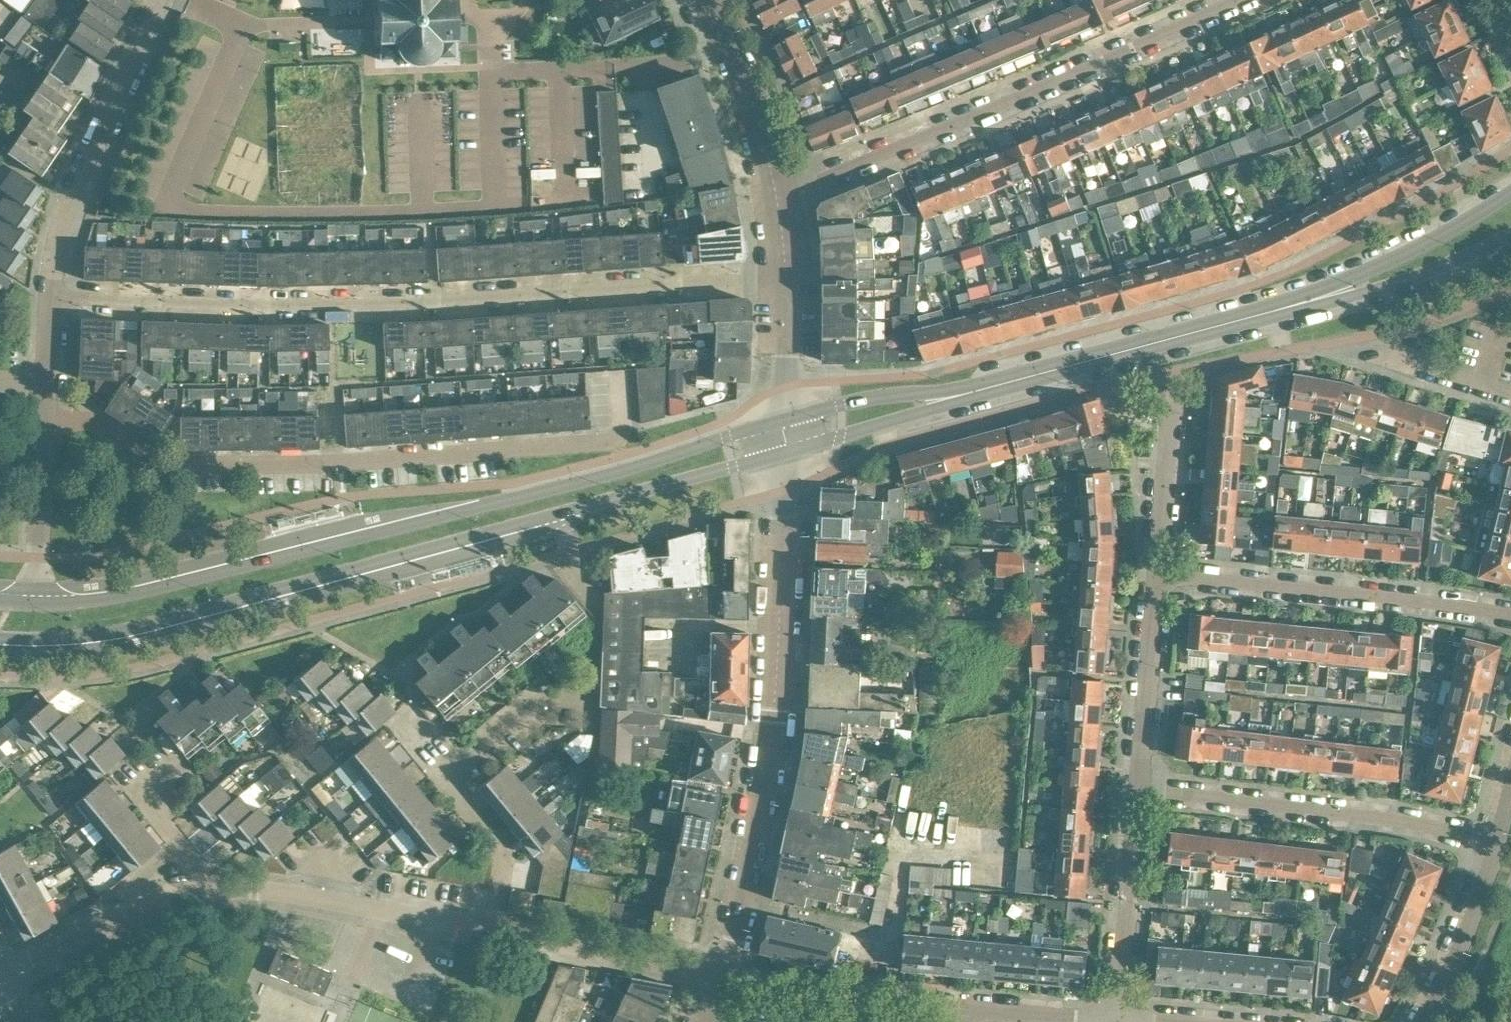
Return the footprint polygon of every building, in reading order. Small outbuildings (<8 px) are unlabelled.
[(24,13),(32,0),(5,0),(24,13)] [(62,0),(34,0),(24,15),(43,28),(62,0)] [(76,4),(70,0),(68,0),(63,9),(70,13),(76,4)] [(89,0),(88,1),(118,20),(130,2),(127,0),(88,0),(89,0)] [(378,41),(379,41),(379,58),(402,58),(407,61),(410,62),(414,63),(418,63),(421,63),(426,62),(430,59),(433,56),(455,56),(454,38),(455,38),(454,22),(458,22),(458,11),(454,11),(454,0),(376,0),(378,41)] [(602,42),(657,16),(649,0),(583,0),(602,42)] [(775,0),(758,0),(759,1),(753,3),(765,27),(783,17),(775,0)] [(799,0),(775,0),(783,17),(803,8),(799,0)] [(830,0),(803,0),(815,25),(837,16),(830,0)] [(837,16),(851,10),(851,11),(860,7),(857,0),(830,0),(837,16)] [(916,16),(908,0),(904,0),(897,3),(908,30),(920,25),(916,16)] [(960,0),(951,0),(955,9),(962,6),(960,0)] [(1094,8),(1091,0),(1083,0),(1079,2),(1080,3),(1068,8),(1078,35),(1092,29),(1093,30),(1102,26),(1094,8)] [(1124,0),(1091,0),(1094,8),(1102,26),(1117,19),(1117,18),(1130,12),(1124,0)] [(1149,0),(1124,0),(1130,12),(1150,2),(1149,0)] [(1358,0),(1342,0),(1338,2),(1359,45),(1363,55),(1373,51),(1362,27),(1369,24),(1358,0)] [(1369,24),(1370,23),(1380,18),(1379,16),(1372,2),(1376,0),(1358,0),(1369,24)] [(1414,10),(1432,1),(1431,0),(1409,0),(1414,10)] [(118,20),(88,1),(76,18),(79,20),(79,21),(109,40),(121,22),(118,20)] [(971,19),(994,9),(991,1),(967,11),(971,19)] [(1359,45),(1338,2),(1331,5),(1329,1),(1321,5),(1323,9),(1321,9),(1335,39),(1343,36),(1349,48),(1359,45)] [(1427,36),(1462,19),(1457,9),(1454,10),(1449,1),(1435,8),(1434,5),(1416,14),(1427,36)] [(1335,39),(1321,9),(1319,10),(1317,6),(1309,10),(1311,14),(1304,17),(1323,59),(1324,59),(1333,55),(1328,43),(1334,41),(1333,40),(1335,39)] [(1078,35),(1068,8),(1047,17),(1058,44),(1078,35)] [(971,19),(967,11),(957,15),(960,23),(971,19)] [(930,20),(926,12),(916,16),(920,25),(930,20)] [(1387,23),(1382,14),(1379,16),(1380,18),(1370,23),(1373,29),(1387,23)] [(1378,40),(1409,25),(1404,16),(1387,23),(1373,29),(1378,40)] [(58,32),(64,22),(56,17),(50,27),(58,32)] [(673,25),(669,17),(659,21),(658,21),(662,29),(673,25)] [(1058,45),(1058,44),(1047,17),(1025,26),(1036,53),(1036,54),(1058,45)] [(1304,17),(1287,25),(1306,67),(1316,63),(1321,72),(1329,69),(1324,59),(1323,59),(1304,17)] [(1468,39),(1464,31),(1467,29),(1462,19),(1427,36),(1437,58),(1455,49),(1453,46),(1468,39)] [(884,40),(875,20),(868,23),(872,32),(877,43),(884,40)] [(112,42),(109,40),(79,21),(67,40),(100,61),(112,42)] [(803,31),(799,21),(788,26),(793,36),(799,33),(803,31)] [(939,33),(936,24),(925,29),(928,36),(928,37),(939,33)] [(1306,67),(1287,25),(1270,32),(1289,75),(1291,74),(1306,67)] [(774,45),(793,36),(788,26),(769,35),(774,45)] [(1036,53),(1025,26),(1003,35),(1014,62),(1036,53)] [(928,36),(925,29),(904,38),(907,45),(928,36)] [(825,44),(819,31),(810,35),(817,48),(825,44)] [(854,53),(877,43),(872,32),(863,36),(863,35),(849,42),(850,45),(854,53)] [(1289,75),(1270,32),(1263,35),(1262,32),(1253,36),(1255,39),(1253,40),(1248,42),(1256,60),(1262,73),(1275,68),(1286,94),(1297,89),(1291,74),(1289,75)] [(799,33),(793,36),(774,45),(777,50),(776,51),(782,64),(808,52),(799,33)] [(1003,35),(982,44),(981,44),(992,71),(1014,62),(1003,35)] [(981,44),(982,44),(979,36),(957,45),(971,80),(992,71),(981,44)] [(1268,85),(1262,73),(1256,60),(1248,42),(1246,43),(1244,39),(1236,43),(1239,49),(1231,52),(1249,93),(1251,93),(1256,105),(1265,102),(1259,89),(1268,85)] [(103,68),(65,44),(54,61),(33,48),(27,58),(48,72),(47,72),(81,94),(89,100),(103,68)] [(828,51),(825,44),(817,48),(821,57),(829,54),(828,51)] [(895,56),(890,44),(882,48),(887,59),(895,56)] [(13,50),(5,45),(0,52),(0,61),(3,63),(13,50)] [(835,50),(829,52),(829,54),(833,62),(854,53),(850,45),(836,52),(835,50)] [(957,45),(935,54),(949,89),(971,80),(957,45)] [(887,59),(882,48),(874,51),(878,62),(887,59)] [(1485,67),(1480,57),(1477,59),(1473,49),(1458,56),(1457,53),(1439,62),(1444,72),(1435,76),(1441,88),(1450,83),(1450,84),(1485,67)] [(935,54),(934,51),(912,61),(927,98),(949,89),(935,54)] [(1249,93),(1231,52),(1226,54),(1224,51),(1216,55),(1217,58),(1214,60),(1232,101),(1234,101),(1233,100),(1249,93)] [(817,70),(808,52),(782,64),(789,78),(790,78),(793,83),(817,70)] [(1232,101),(1214,60),(1213,60),(1212,57),(1203,61),(1205,64),(1196,67),(1214,109),(1232,101)] [(927,98),(912,61),(890,70),(895,79),(906,106),(927,98)] [(1410,61),(1391,69),(1396,80),(1415,71),(1410,61)] [(1214,109),(1196,67),(1191,70),(1190,67),(1182,71),(1183,74),(1180,75),(1192,105),(1203,100),(1208,112),(1214,109)] [(1491,87),(1487,79),(1490,77),(1485,67),(1450,84),(1461,105),(1478,97),(1477,94),(1491,87)] [(838,77),(835,68),(818,75),(813,78),(818,89),(815,90),(817,94),(825,90),(822,84),(838,77)] [(321,69),(279,71),(283,192),(315,191),(315,199),(357,198),(353,77),(322,78),(321,69)] [(55,131),(81,94),(47,72),(22,109),(32,116),(33,116),(55,131)] [(1192,105),(1180,75),(1178,72),(1170,76),(1171,79),(1162,83),(1180,124),(1182,129),(1184,128),(1182,124),(1191,120),(1186,108),(1192,105)] [(729,187),(717,140),(715,130),(710,113),(696,77),(659,90),(686,169),(665,176),(672,195),(697,191),(698,192),(729,187)] [(1385,93),(1397,86),(1393,77),(1382,84),(1386,91),(1385,92),(1385,93)] [(818,89),(813,78),(793,87),(797,99),(815,90),(818,89)] [(895,79),(873,88),(872,89),(883,116),(884,117),(906,107),(906,106),(895,79)] [(1377,79),(1360,87),(1366,100),(1382,91),(1377,79)] [(872,89),(873,88),(869,80),(847,89),(862,125),(883,116),(872,89)] [(1180,124),(1162,83),(1157,85),(1156,82),(1148,86),(1149,89),(1147,90),(1147,89),(1144,90),(1164,137),(1182,129),(1180,124)] [(1403,96),(1397,86),(1385,93),(1386,95),(1380,98),(1385,106),(1403,96)] [(1365,100),(1359,88),(1341,97),(1341,96),(1347,110),(1365,100)] [(1164,137),(1144,90),(1127,97),(1128,99),(1126,99),(1145,141),(1147,145),(1164,137)] [(1145,141),(1126,99),(1125,100),(1124,96),(1115,100),(1117,104),(1110,107),(1128,148),(1145,141)] [(1347,110),(1341,96),(1324,104),(1326,109),(1325,110),(1330,120),(1347,110)] [(1473,131),(1508,114),(1503,104),(1500,106),(1496,97),(1482,104),(1480,101),(1463,109),(1473,131)] [(861,135),(846,98),(824,106),(838,144),(861,135)] [(1387,109),(1385,106),(1380,98),(1362,109),(1367,119),(1387,109)] [(838,144),(824,106),(822,103),(808,109),(813,124),(806,127),(815,153),(838,144)] [(1128,148),(1110,107),(1103,109),(1102,106),(1094,109),(1095,113),(1092,114),(1105,144),(1114,140),(1120,152),(1128,148)] [(1349,129),(1367,119),(1362,109),(1359,110),(1344,119),(1349,129)] [(1330,120),(1325,110),(1308,119),(1313,129),(1330,120)] [(1105,144),(1092,114),(1091,115),(1089,111),(1081,115),(1082,119),(1075,121),(1094,163),(1103,159),(1098,147),(1105,144)] [(1510,126),(1510,121),(1508,114),(1473,131),(1464,135),(1474,155),(1510,133),(1510,129),(1510,126)] [(40,176),(66,138),(55,131),(33,116),(32,116),(7,154),(40,176)] [(1313,129),(1308,119),(1292,126),(1297,137),(1313,129)] [(1344,119),(1332,125),(1337,136),(1349,129),(1344,119)] [(1094,163),(1075,121),(1069,124),(1067,121),(1059,125),(1060,128),(1058,129),(1071,159),(1080,155),(1085,167),(1094,163)] [(1443,148),(1443,146),(1431,123),(1421,128),(1430,144),(1428,144),(1433,153),(1443,148)] [(1292,139),(1286,126),(1269,134),(1268,133),(1267,134),(1272,146),(1292,139)] [(1071,159),(1058,129),(1056,130),(1055,127),(1046,130),(1048,134),(1040,137),(1062,189),(1064,189),(1072,185),(1063,162),(1071,159)] [(1272,146),(1267,134),(1264,127),(1247,135),(1254,152),(1272,146)] [(1313,148),(1327,140),(1323,131),(1308,139),(1308,138),(1307,138),(1312,149),(1313,148)] [(1254,152),(1247,135),(1229,142),(1236,158),(1254,152)] [(1062,189),(1040,137),(1034,139),(1033,136),(1024,140),(1025,143),(1023,144),(1036,174),(1046,170),(1058,198),(1049,202),(1054,216),(1071,210),(1067,200),(1068,199),(1064,189),(1062,189)] [(1444,173),(1433,153),(1428,144),(1422,148),(1416,138),(1404,144),(1425,183),(1434,178),(1435,181),(1445,176),(1444,173)] [(1236,158),(1229,142),(1213,149),(1212,149),(1210,149),(1216,164),(1236,158)] [(1461,163),(1452,143),(1452,142),(1443,146),(1443,148),(1433,153),(1444,173),(1461,163)] [(1037,187),(1032,175),(1036,174),(1023,144),(1016,147),(1015,144),(1007,147),(1008,150),(1001,153),(1017,195),(1019,194),(1031,223),(1040,220),(1028,191),(1037,187)] [(1404,144),(1385,154),(1407,196),(1417,190),(1416,188),(1425,183),(1404,144)] [(1294,157),(1289,146),(1288,146),(1267,153),(1270,163),(1271,162),(1272,164),(1294,157)] [(1216,164),(1210,149),(1194,156),(1197,161),(1200,169),(1216,164)] [(1017,195),(1001,153),(983,160),(995,190),(1006,186),(1011,198),(1017,195)] [(1270,163),(1267,153),(1249,159),(1253,168),(1255,168),(1255,169),(1272,164),(1271,162),(1270,163)] [(1397,201),(1407,196),(1385,154),(1365,165),(1386,203),(1396,198),(1397,201)] [(1200,169),(1197,161),(1194,156),(1176,164),(1181,175),(1200,169)] [(1253,168),(1249,159),(1229,165),(1227,166),(1231,174),(1232,174),(1232,175),(1253,168)] [(995,190),(983,160),(966,167),(983,210),(993,206),(988,193),(995,190)] [(1181,175),(1176,164),(1159,171),(1158,171),(1162,181),(1181,175)] [(1386,203),(1365,165),(1357,169),(1358,170),(1351,174),(1355,183),(1352,185),(1369,216),(1379,210),(1378,208),(1386,203)] [(983,210),(966,167),(960,170),(958,167),(950,170),(951,174),(949,175),(965,215),(966,217),(983,210)] [(12,170),(0,187),(0,188),(6,192),(6,191),(31,207),(42,191),(12,170)] [(1162,181),(1158,171),(1141,177),(1140,174),(1139,174),(1145,186),(1162,181)] [(965,215),(949,175),(947,175),(945,172),(937,175),(938,179),(931,182),(948,224),(949,224),(958,220),(957,218),(965,215)] [(1214,188),(1207,172),(1191,177),(1197,193),(1214,188)] [(824,204),(820,209),(822,224),(856,220),(855,219),(867,218),(867,214),(873,212),(899,201),(905,214),(905,215),(918,214),(918,212),(902,173),(889,178),(835,199),(824,204)] [(1145,186),(1139,174),(1122,181),(1122,180),(1121,180),(1127,192),(1145,186)] [(1197,193),(1191,177),(1189,178),(1173,183),(1173,184),(1179,199),(1197,193)] [(1369,216),(1352,185),(1347,188),(1342,178),(1328,185),(1349,223),(1359,218),(1361,220),(1369,216)] [(1127,192),(1121,180),(1104,186),(1109,198),(1127,192)] [(948,224),(931,182),(924,184),(923,181),(912,185),(926,219),(935,215),(941,228),(945,239),(941,240),(944,251),(957,247),(949,224),(948,224)] [(1174,198),(1169,186),(1168,185),(1154,189),(1159,202),(1174,198)] [(1349,223),(1328,185),(1312,193),(1317,203),(1315,204),(1332,235),(1342,230),(1340,227),(1349,223)] [(1109,198),(1104,186),(1086,192),(1090,204),(1109,198)] [(733,201),(729,187),(698,192),(700,201),(674,207),(676,215),(662,216),(663,220),(734,208),(733,201)] [(1159,202),(1154,189),(1135,195),(1140,209),(1141,209),(1141,208),(1159,202)] [(31,207),(6,191),(6,192),(0,200),(0,214),(0,213),(25,230),(37,212),(31,207)] [(1080,194),(1068,199),(1067,200),(1071,210),(1085,206),(1080,194)] [(1140,209),(1135,195),(1116,201),(1120,213),(1121,213),(1121,215),(1140,209)] [(1332,235),(1315,204),(1308,208),(1303,197),(1291,204),(1312,243),(1322,237),(1323,240),(1332,235)] [(658,209),(657,199),(644,200),(645,210),(658,209)] [(1120,213),(1116,201),(1099,207),(1102,219),(1120,213)] [(1312,243),(1291,204),(1282,208),(1288,219),(1280,223),(1275,213),(1273,214),(1277,223),(1294,255),(1304,249),(1303,247),(1312,243)] [(632,217),(630,207),(618,208),(619,218),(632,217)] [(619,218),(618,208),(606,210),(607,220),(619,218)] [(738,228),(734,208),(663,220),(663,228),(678,225),(679,228),(704,222),(706,231),(706,233),(738,228)] [(1091,221),(1087,210),(1074,214),(1078,226),(1079,226),(1079,225),(1091,221)] [(592,222),(591,212),(579,213),(580,223),(592,222)] [(1025,212),(1016,217),(1020,226),(1029,222),(1025,212)] [(0,214),(0,239),(19,252),(32,234),(25,230),(0,213),(0,214)] [(580,223),(579,213),(559,215),(561,228),(580,226),(580,223)] [(917,233),(918,214),(905,215),(904,234),(901,234),(902,236),(917,233)] [(1078,226),(1074,214),(1056,220),(1059,232),(1078,226)] [(1294,255),(1277,223),(1273,214),(1268,216),(1267,216),(1258,221),(1257,220),(1254,221),(1275,262),(1284,257),(1286,259),(1294,255)] [(494,227),(493,217),(481,218),(481,228),(494,227)] [(506,226),(506,217),(493,217),(494,227),(506,226)] [(856,220),(822,224),(824,241),(824,243),(874,240),(874,227),(869,228),(869,217),(867,218),(855,219),(856,220)] [(545,228),(544,218),(532,219),(533,229),(545,228)] [(533,229),(532,219),(520,220),(521,230),(533,229)] [(1008,219),(991,225),(989,225),(993,235),(1012,229),(1008,219)] [(164,230),(165,220),(152,220),(152,229),(164,230)] [(175,220),(165,220),(164,230),(175,230),(175,220)] [(1059,232),(1056,220),(1037,226),(1037,227),(1041,238),(1059,232)] [(107,234),(108,222),(108,221),(98,221),(97,234),(107,234)] [(989,225),(991,225),(989,221),(977,225),(981,239),(993,235),(989,225)] [(1245,239),(1240,241),(1251,273),(1256,272),(1267,268),(1266,265),(1275,262),(1254,221),(1243,226),(1248,237),(1245,239)] [(125,232),(126,222),(113,222),(113,232),(125,232)] [(138,233),(138,223),(126,222),(125,232),(138,233)] [(346,234),(345,223),(327,224),(327,228),(326,228),(326,234),(327,234),(346,234)] [(359,233),(359,223),(345,223),(346,234),(359,233)] [(468,233),(468,224),(467,223),(455,224),(456,234),(468,233)] [(456,234),(455,224),(442,225),(443,235),(456,234)] [(203,237),(203,227),(190,226),(190,236),(203,237)] [(405,237),(404,226),(392,227),(392,237),(405,237)] [(417,236),(417,227),(417,226),(404,226),(405,237),(417,236)] [(215,237),(216,227),(203,227),(203,237),(215,237)] [(378,237),(378,228),(378,227),(365,228),(365,238),(378,237)] [(1046,259),(1041,238),(1037,227),(1021,232),(1030,264),(1046,259)] [(242,238),(242,228),(229,228),(229,237),(242,238)] [(254,238),(254,229),(254,228),(242,228),(242,238),(254,238)] [(301,238),(301,229),(301,228),(287,229),(288,239),(289,239),(301,238)] [(327,252),(328,252),(327,234),(326,234),(326,228),(314,228),(315,238),(316,238),(317,252),(307,252),(309,285),(328,284),(327,252)] [(742,254),(739,235),(738,228),(706,233),(706,231),(696,233),(697,243),(684,244),(685,263),(739,259),(742,254)] [(288,239),(287,229),(276,229),(276,239),(288,239)] [(1251,273),(1240,241),(1230,243),(1226,231),(1216,235),(1216,236),(1230,277),(1240,274),(1241,277),(1251,273)] [(661,265),(659,233),(639,234),(642,267),(661,265)] [(915,254),(917,234),(917,233),(902,236),(903,255),(915,254)] [(504,234),(494,234),(495,244),(497,277),(517,275),(514,243),(505,244),(504,234)] [(642,267),(639,234),(620,236),(622,268),(642,267)] [(1208,237),(1197,241),(1202,253),(1211,286),(1221,283),(1220,280),(1230,277),(1216,236),(1216,235),(1215,235),(1215,234),(1208,237)] [(1014,245),(1011,235),(998,239),(1000,249),(1014,245)] [(622,268),(620,236),(600,237),(603,269),(622,268)] [(603,269),(600,237),(581,239),(583,271),(603,269)] [(19,252),(0,239),(0,267),(13,276),(26,257),(19,252)] [(241,253),(240,285),(246,286),(260,286),(270,286),(269,268),(260,268),(261,253),(262,240),(242,239),(241,253)] [(581,239),(553,240),(554,255),(562,254),(564,272),(583,271),(581,239)] [(1001,251),(1000,249),(998,239),(984,243),(987,254),(1001,251)] [(553,240),(534,242),(536,274),(564,272),(562,254),(554,255),(553,240)] [(875,259),(874,240),(824,243),(824,262),(875,259)] [(1211,286),(1202,253),(1197,241),(1195,242),(1195,240),(1177,247),(1178,248),(1190,289),(1200,286),(1201,288),(1211,286)] [(536,274),(534,242),(514,243),(517,275),(536,274)] [(497,277),(495,244),(475,246),(478,278),(497,277)] [(985,262),(981,245),(980,244),(961,251),(964,260),(963,260),(965,267),(965,268),(985,262)] [(1190,289),(1178,248),(1177,247),(1176,245),(1165,248),(1169,260),(1159,263),(1160,265),(1170,297),(1181,294),(1180,292),(1190,289)] [(478,278),(475,246),(456,247),(458,279),(478,278)] [(104,280),(105,247),(85,247),(84,279),(104,280)] [(123,281),(124,248),(105,247),(104,280),(123,281)] [(458,279),(456,247),(436,248),(439,281),(458,279)] [(143,281),(144,249),(124,248),(123,281),(143,281)] [(162,282),(163,250),(144,249),(143,281),(162,282)] [(425,282),(424,249),(405,250),(406,282),(425,282)] [(163,250),(162,282),(168,282),(182,283),(184,250),(163,250)] [(184,250),(182,283),(201,284),(202,251),(184,250)] [(386,283),(385,250),(366,251),(367,283),(386,283)] [(406,282),(405,250),(385,250),(386,283),(406,282)] [(202,251),(201,284),(221,285),(222,252),(202,251)] [(346,251),(328,252),(327,252),(328,284),(348,284),(346,251)] [(367,283),(366,251),(346,251),(348,284),(367,283)] [(963,260),(964,260),(961,251),(943,257),(946,270),(965,267),(963,260)] [(222,252),(221,285),(240,285),(241,253),(222,252)] [(307,252),(289,253),(288,253),(289,285),(309,285),(307,252)] [(261,253),(260,268),(269,268),(270,286),(274,286),(289,285),(288,253),(269,253),(261,253)] [(1170,297),(1160,265),(1159,263),(1151,265),(1148,253),(1136,257),(1137,259),(1149,300),(1160,297),(1160,300),(1170,297)] [(946,270),(943,257),(939,255),(925,259),(925,260),(924,260),(927,269),(925,269),(926,273),(946,270)] [(1105,312),(1094,271),(1093,268),(1091,269),(1087,255),(1075,258),(1084,284),(1075,286),(1076,288),(1084,320),(1095,317),(1095,315),(1105,312)] [(1149,300),(1137,259),(1136,257),(1125,260),(1129,272),(1121,274),(1130,308),(1141,305),(1140,302),(1149,300)] [(875,278),(875,259),(824,262),(825,281),(875,280),(875,278)] [(912,272),(913,260),(901,260),(901,273),(912,272)] [(927,280),(926,273),(925,269),(927,269),(924,260),(920,262),(919,274),(918,281),(927,280)] [(1130,308),(1121,274),(1116,276),(1112,263),(1093,268),(1094,271),(1105,312),(1114,310),(1114,312),(1130,308)] [(918,281),(919,274),(909,274),(908,296),(917,295),(918,281)] [(895,288),(894,278),(894,277),(875,278),(875,280),(825,281),(825,286),(825,300),(859,300),(859,289),(895,288)] [(1084,320),(1076,288),(1075,286),(1066,289),(1063,277),(1052,279),(1053,282),(1064,323),(1074,320),(1075,323),(1084,320)] [(1064,323),(1053,282),(1052,279),(1040,283),(1044,295),(1036,297),(1046,331),(1055,328),(1055,325),(1064,323)] [(1021,283),(1022,288),(1012,290),(1025,334),(1034,331),(1035,334),(1046,331),(1036,297),(1032,280),(1021,283)] [(973,300),(970,289),(969,289),(970,291),(957,294),(963,316),(956,318),(966,352),(976,349),(975,347),(985,344),(973,300)] [(1025,334),(1012,290),(993,295),(1005,342),(1015,339),(1015,336),(1025,334)] [(916,313),(917,295),(908,296),(901,297),(902,315),(910,314),(916,313)] [(995,344),(1005,342),(993,295),(973,300),(985,344),(994,342),(995,344)] [(749,303),(745,298),(672,304),(664,304),(666,325),(748,319),(749,303)] [(876,321),(877,300),(859,300),(825,300),(826,316),(825,321),(876,321)] [(666,329),(666,325),(664,304),(644,306),(647,353),(648,353),(660,352),(658,329),(666,329)] [(647,353),(644,306),(625,307),(627,332),(628,331),(629,345),(637,344),(638,362),(649,361),(648,353),(647,353)] [(627,332),(625,307),(606,308),(610,356),(621,355),(619,332),(627,332)] [(610,356),(606,308),(587,310),(589,334),(597,334),(599,357),(610,356)] [(966,352),(956,318),(946,320),(943,309),(933,312),(933,314),(945,355),(953,353),(954,355),(966,352)] [(589,334),(587,310),(567,311),(570,359),(582,358),(581,335),(589,334)] [(570,359),(567,311),(548,313),(549,337),(559,336),(560,360),(570,359)] [(945,355),(933,314),(933,312),(919,315),(923,327),(914,330),(926,363),(937,360),(937,357),(945,355)] [(549,337),(548,313),(528,314),(532,361),(544,360),(542,338),(549,337)] [(532,361),(528,314),(509,315),(511,340),(520,339),(521,362),(532,361)] [(910,334),(910,314),(902,315),(892,316),(895,337),(910,334)] [(511,340),(509,315),(490,317),(494,364),(505,363),(503,340),(511,340)] [(494,364),(490,317),(471,318),(473,343),(481,342),(483,365),(494,364)] [(120,327),(120,320),(82,318),(81,338),(137,340),(137,328),(120,327)] [(473,343),(471,318),(452,320),(455,367),(466,366),(465,343),(473,343)] [(748,319),(666,325),(666,329),(667,329),(667,330),(669,330),(669,334),(673,337),(689,336),(691,332),(697,332),(701,331),(715,330),(715,336),(715,340),(748,338),(748,319)] [(452,320),(424,322),(424,334),(432,333),(433,346),(442,346),(444,368),(455,367),(452,320)] [(160,369),(162,321),(143,321),(141,358),(153,359),(153,375),(161,380),(161,369),(160,369)] [(181,347),(182,322),(162,321),(160,369),(161,369),(172,369),(173,346),(181,347)] [(876,338),(876,321),(825,321),(825,341),(871,342),(871,339),(876,338)] [(199,370),(201,323),(182,322),(181,347),(189,347),(188,370),(199,370)] [(404,322),(384,322),(385,347),(394,347),(395,371),(406,371),(404,322)] [(424,322),(404,322),(406,371),(406,379),(414,378),(413,378),(413,360),(425,359),(425,346),(433,346),(432,333),(424,334),(424,322)] [(220,348),(221,324),(201,323),(199,370),(211,371),(211,348),(220,348)] [(238,372),(240,325),(221,324),(220,348),(228,349),(227,371),(238,372)] [(309,349),(308,324),(288,325),(290,372),(300,372),(300,349),(309,349)] [(328,324),(308,324),(309,349),(316,349),(316,362),(317,371),(330,371),(329,362),(329,348),(328,324)] [(240,325),(238,372),(250,372),(250,350),(258,351),(259,350),(264,350),(269,350),(269,337),(259,338),(260,326),(245,325),(240,325)] [(260,326),(259,338),(269,337),(269,350),(277,350),(278,373),(290,372),(288,325),(275,325),(269,325),(260,326)] [(120,348),(120,343),(127,344),(126,359),(136,360),(136,352),(137,340),(81,338),(80,357),(112,359),(113,348),(120,348)] [(670,348),(670,359),(747,357),(748,353),(748,339),(748,338),(715,340),(714,348),(670,348)] [(871,349),(871,342),(825,341),(825,362),(884,362),(885,349),(871,349)] [(80,357),(79,378),(85,378),(95,379),(94,392),(109,393),(117,382),(117,371),(112,370),(112,359),(80,357)] [(669,363),(669,368),(670,368),(670,378),(670,393),(682,393),(682,368),(696,369),(696,378),(713,378),(713,379),(737,380),(746,380),(747,357),(670,359),(669,363)] [(132,371),(136,365),(136,360),(126,359),(126,371),(132,371)] [(145,382),(151,374),(141,367),(141,365),(136,365),(132,371),(131,373),(145,382)] [(665,376),(665,366),(636,369),(636,379),(665,376)] [(1251,393),(1252,386),(1265,382),(1261,368),(1213,380),(1212,395),(1247,398),(1247,392),(1251,393)] [(1286,402),(1292,372),(1278,370),(1275,387),(1265,385),(1263,400),(1286,402)] [(578,381),(578,371),(565,372),(566,382),(578,381)] [(553,373),(554,383),(566,382),(565,372),(553,373)] [(163,381),(161,380),(153,375),(151,374),(145,382),(157,390),(163,381)] [(539,384),(538,374),(526,375),(527,385),(539,384)] [(1312,409),(1319,376),(1309,374),(1305,377),(1295,375),(1290,405),(1312,409)] [(527,385),(526,375),(514,375),(515,386),(527,385)] [(665,387),(665,376),(636,379),(637,389),(665,387)] [(1334,413),(1344,383),(1342,383),(1329,380),(1328,378),(1319,376),(1312,409),(1333,413),(1334,413)] [(500,388),(499,377),(479,378),(480,388),(480,394),(485,394),(485,389),(500,388)] [(480,388),(479,378),(466,379),(467,389),(480,388)] [(454,390),(453,380),(441,381),(441,391),(454,390)] [(441,391),(441,381),(428,382),(429,391),(441,391)] [(121,422),(139,393),(122,382),(104,411),(121,422)] [(415,392),(414,383),(401,384),(402,393),(415,392)] [(1352,432),(1365,390),(1363,389),(1362,386),(1356,384),(1353,386),(1344,383),(1334,413),(1330,425),(1352,432)] [(402,393),(401,384),(389,385),(390,394),(402,393)] [(252,386),(238,387),(239,397),(252,396),(252,387),(252,386)] [(376,395),(375,386),(363,387),(364,396),(376,395)] [(177,397),(177,387),(164,387),(164,398),(177,397)] [(201,397),(201,387),(188,387),(188,397),(201,397)] [(213,397),(213,387),(201,387),(201,397),(213,397)] [(239,397),(238,387),(227,387),(227,397),(239,397)] [(364,396),(363,387),(350,387),(351,397),(364,396)] [(664,398),(665,387),(637,389),(638,400),(664,398)] [(278,400),(278,390),(265,390),(265,400),(278,400)] [(278,400),(278,415),(279,449),(298,449),(297,409),(298,409),(298,400),(297,400),(297,390),(285,390),(284,400),(278,400)] [(318,400),(318,390),(297,390),(297,400),(298,400),(318,400)] [(1373,438),(1377,427),(1387,394),(1377,391),(1374,393),(1365,390),(1352,432),(1373,438)] [(137,432),(156,403),(139,393),(121,422),(137,432)] [(588,416),(586,394),(567,396),(569,429),(589,428),(588,416)] [(1398,433),(1407,403),(1397,400),(1396,397),(1387,394),(1377,427),(1398,433)] [(1246,406),(1247,398),(1212,395),(1211,403),(1213,405),(1213,413),(1262,417),(1263,407),(1246,406)] [(569,429),(567,396),(547,397),(550,431),(569,429)] [(550,431),(547,397),(528,399),(531,432),(550,431)] [(664,409),(664,398),(638,400),(639,411),(664,409)] [(531,432),(528,399),(505,400),(507,434),(531,432)] [(507,434),(505,400),(481,402),(484,436),(507,434)] [(1106,431),(1102,415),(1099,404),(1098,404),(1094,402),(1093,401),(1072,406),(1073,410),(1084,449),(1085,449),(1090,469),(1112,468),(1106,431)] [(484,436),(481,402),(462,404),(464,437),(484,436)] [(154,443),(173,414),(156,403),(137,432),(154,443)] [(259,449),(258,415),(257,415),(256,403),(240,403),(240,415),(239,415),(239,450),(259,449)] [(1419,440),(1429,407),(1419,404),(1417,406),(1407,403),(1398,433),(1419,440)] [(464,437),(462,404),(442,405),(444,439),(464,437)] [(444,439),(442,405),(422,407),(425,440),(444,439)] [(425,440),(422,407),(403,408),(405,442),(425,440)] [(1440,446),(1449,416),(1439,413),(1438,410),(1429,407),(1419,440),(1440,446)] [(405,442),(403,408),(383,410),(386,443),(405,442)] [(317,409),(298,409),(297,409),(298,449),(318,448),(317,409)] [(664,417),(664,409),(639,411),(640,423),(664,417)] [(1084,449),(1073,410),(1066,412),(1063,409),(1053,411),(1061,443),(1064,455),(1084,449)] [(386,443),(383,410),(364,411),(366,445),(386,443)] [(366,445),(364,411),(344,413),(346,446),(366,445)] [(1061,443),(1053,411),(1041,415),(1040,419),(1032,421),(1039,449),(1040,449),(1041,454),(1050,452),(1048,446),(1061,443)] [(1261,427),(1262,417),(1213,413),(1212,421),(1210,422),(1209,430),(1244,433),(1244,426),(1261,427)] [(220,450),(219,415),(200,416),(200,450),(220,450)] [(239,450),(239,415),(219,415),(220,450),(239,450)] [(279,449),(278,415),(258,415),(259,449),(279,449)] [(1474,421),(1453,415),(1444,447),(1452,450),(1500,461),(1510,464),(1510,431),(1474,421)] [(200,450),(200,416),(180,416),(181,451),(200,450)] [(1039,449),(1032,421),(1031,422),(1028,418),(1021,420),(1019,425),(1010,427),(1017,453),(1019,483),(1035,479),(1028,452),(1039,449)] [(1282,436),(1284,419),(1281,419),(1275,418),(1273,437),(1275,437),(1275,436),(1282,436)] [(1013,456),(1005,428),(996,431),(994,427),(984,430),(993,462),(1013,456)] [(993,462),(984,430),(971,433),(971,438),(963,440),(971,468),(993,462)] [(1243,442),(1244,433),(1209,430),(1208,439),(1210,442),(1210,449),(1259,453),(1259,444),(1243,442)] [(1280,455),(1282,436),(1275,436),(1275,437),(1273,454),(1280,455)] [(971,468),(963,440),(954,442),(952,439),(941,442),(950,473),(971,468)] [(950,473),(941,442),(929,445),(929,449),(922,451),(929,479),(950,473)] [(1446,471),(1452,450),(1444,447),(1437,468),(1442,470),(1446,471)] [(1258,464),(1259,453),(1210,449),(1209,457),(1207,459),(1206,467),(1240,470),(1241,462),(1258,464)] [(929,479),(922,451),(912,454),(910,450),(898,453),(900,463),(907,485),(929,479)] [(1279,468),(1280,455),(1273,454),(1270,454),(1269,473),(1270,473),(1277,473),(1277,468),(1279,468)] [(1300,466),(1303,456),(1285,454),(1285,462),(1287,465),(1300,466)] [(1322,463),(1322,458),(1303,456),(1300,466),(1321,469),(1322,463)] [(9,464),(0,458),(0,478),(9,464)] [(1056,473),(1051,458),(1043,460),(1048,476),(1056,473)] [(1500,461),(1500,463),(1507,464),(1502,484),(1510,487),(1510,464),(1500,461)] [(1387,467),(1375,466),(1375,463),(1365,462),(1365,467),(1364,472),(1386,475),(1387,468),(1387,467)] [(1340,474),(1341,465),(1322,463),(1321,469),(1321,472),(1336,474),(1340,474)] [(1364,472),(1365,467),(1341,465),(1340,474),(1355,476),(1364,476),(1364,472)] [(1240,479),(1240,470),(1206,467),(1205,476),(1207,478),(1207,485),(1255,489),(1256,480),(1240,479)] [(1410,477),(1410,469),(1387,467),(1387,468),(1386,475),(1410,477)] [(1410,469),(1410,477),(1427,479),(1430,479),(1431,476),(1433,471),(1410,469)] [(1454,474),(1446,471),(1442,470),(1437,486),(1449,489),(1454,474)] [(1109,472),(1069,475),(1071,496),(1077,496),(1085,495),(1111,493),(1115,491),(1114,484),(1110,481),(1109,472)] [(1298,486),(1300,474),(1284,472),(1281,476),(1281,486),(1299,488),(1299,486),(1298,486)] [(1275,491),(1277,473),(1270,473),(1268,490),(1275,491)] [(1354,486),(1355,476),(1340,474),(1336,474),(1335,484),(1354,486)] [(1373,482),(1374,477),(1364,476),(1355,476),(1354,486),(1372,488),(1372,482),(1373,482)] [(1038,499),(1036,483),(1036,482),(1027,485),(1023,490),(1024,500),(1038,499)] [(1391,483),(1373,482),(1372,482),(1372,488),(1372,491),(1390,493),(1391,483)] [(1502,484),(1497,506),(1510,510),(1510,487),(1502,484)] [(1254,500),(1255,489),(1207,485),(1206,493),(1203,495),(1203,503),(1237,506),(1238,499),(1254,500)] [(1427,496),(1428,487),(1410,485),(1409,495),(1427,496)] [(905,519),(906,508),(906,501),(903,486),(890,489),(889,501),(863,499),(863,490),(829,487),(822,487),(822,491),(820,492),(819,492),(819,500),(822,502),(822,512),(842,513),(839,517),(891,519),(891,518),(905,519)] [(1273,509),(1275,491),(1268,490),(1266,509),(1273,509)] [(1117,516),(1116,505),(1112,502),(1111,493),(1085,495),(1077,496),(1078,504),(1085,504),(1086,518),(1117,516)] [(1291,551),(1295,517),(1288,516),(1290,500),(1278,498),(1273,547),(1281,548),(1283,550),(1291,551)] [(1310,551),(1315,502),(1306,501),(1304,518),(1295,517),(1291,551),(1300,552),(1303,550),(1310,551)] [(1002,511),(999,502),(981,507),(984,518),(1003,519),(1002,511)] [(1328,555),(1332,520),(1325,520),(1327,503),(1315,502),(1310,551),(1318,552),(1320,554),(1328,555)] [(1237,515),(1237,506),(1203,503),(1202,512),(1204,515),(1204,521),(1252,527),(1253,516),(1237,515)] [(1434,503),(1433,516),(1443,518),(1444,518),(1447,506),(1434,503)] [(961,517),(960,512),(958,504),(938,509),(937,509),(940,520),(941,520),(941,521),(961,522),(961,517)] [(1017,504),(1001,507),(1002,511),(1003,519),(1018,520),(1018,512),(1017,504)] [(1346,555),(1352,505),(1342,504),(1341,521),(1332,520),(1328,555),(1336,556),(1339,554),(1346,555)] [(1497,506),(1486,504),(1481,526),(1510,534),(1510,510),(1497,506)] [(1352,505),(1346,555),(1354,556),(1356,558),(1364,559),(1368,524),(1361,523),(1363,506),(1353,505),(1352,505)] [(984,518),(981,507),(981,506),(960,512),(961,517),(984,518)] [(1037,521),(1036,507),(1025,508),(1027,522),(1037,521)] [(940,520),(937,509),(906,508),(905,519),(940,520)] [(1383,559),(1388,509),(1379,508),(1377,525),(1368,524),(1364,559),(1373,560),(1375,558),(1383,559)] [(1271,528),(1273,509),(1266,509),(1264,528),(1271,528)] [(1401,562),(1404,527),(1398,527),(1399,510),(1388,509),(1383,559),(1391,559),(1392,561),(1401,562)] [(1404,527),(1401,562),(1409,563),(1412,561),(1420,562),(1425,514),(1415,513),(1406,512),(1404,527)] [(889,544),(891,519),(839,517),(819,516),(818,536),(838,537),(837,541),(889,544)] [(1114,529),(1118,527),(1117,516),(1086,518),(1087,531),(1080,531),(1081,539),(1081,540),(1115,542),(1116,541),(1116,538),(1114,538),(1114,529)] [(1442,541),(1443,518),(1433,516),(1432,516),(1430,538),(1442,541)] [(723,519),(705,524),(706,527),(706,530),(707,537),(723,536),(723,572),(707,573),(708,585),(747,582),(748,519),(723,519)] [(1038,535),(1037,521),(1027,522),(1028,535),(1038,535)] [(1204,521),(1202,537),(1206,541),(1233,545),(1257,547),(1270,548),(1271,528),(1264,528),(1252,527),(1204,521)] [(1475,550),(1479,551),(1510,559),(1510,534),(1481,526),(1475,550)] [(679,587),(708,585),(707,573),(706,537),(706,530),(699,532),(699,531),(667,539),(668,556),(659,556),(660,572),(662,572),(663,576),(660,576),(661,588),(679,587)] [(1028,535),(1023,535),(1024,545),(1024,552),(1025,552),(1025,557),(1037,558),(1037,557),(1035,557),(1035,544),(1035,535),(1028,535)] [(1439,567),(1442,541),(1430,538),(1427,565),(1439,567)] [(888,555),(889,544),(837,541),(817,540),(816,562),(867,564),(868,554),(888,555)] [(1118,554),(1114,551),(1115,542),(1081,540),(1080,547),(1088,548),(1086,562),(1117,565),(1118,554)] [(661,588),(660,576),(663,576),(662,572),(660,572),(659,556),(644,558),(641,546),(608,555),(610,592),(661,588)] [(1026,577),(1026,562),(1025,557),(1025,552),(1024,552),(999,550),(998,575),(1026,577)] [(1479,551),(1473,573),(1510,582),(1510,559),(1479,551)] [(1035,578),(1037,558),(1025,557),(1026,562),(1026,577),(1026,578),(1031,578),(1031,580),(1040,581),(1040,579),(1035,578)] [(1116,576),(1117,565),(1086,562),(1086,574),(1070,572),(1069,583),(1111,587),(1112,579),(1116,576)] [(876,593),(880,593),(882,592),(885,590),(887,588),(888,585),(889,582),(889,578),(888,575),(886,573),(884,571),(863,570),(816,568),(815,590),(876,593)] [(581,612),(553,578),(542,588),(531,575),(525,579),(564,626),(581,612)] [(564,626),(525,579),(520,583),(531,596),(519,606),(547,640),(564,626)] [(1040,600),(1040,581),(1031,580),(1031,601),(1040,602),(1040,601),(1040,600)] [(747,582),(708,585),(679,587),(681,618),(746,619),(747,582)] [(1110,595),(1111,587),(1069,583),(1069,591),(1084,592),(1083,606),(1113,608),(1114,597),(1110,595)] [(681,618),(679,587),(661,588),(610,592),(603,593),(599,707),(602,707),(659,714),(669,715),(671,671),(641,670),(643,617),(681,618)] [(862,616),(863,601),(876,601),(876,593),(815,590),(814,614),(862,616)] [(962,605),(962,596),(927,595),(920,594),(896,593),(895,605),(919,606),(920,602),(927,602),(927,609),(940,609),(940,604),(962,605)] [(1041,613),(1041,609),(1040,609),(1040,602),(1031,601),(1032,613),(1041,613)] [(547,640),(519,606),(507,616),(497,603),(492,607),(530,654),(547,640)] [(1108,622),(1112,619),(1113,608),(1083,606),(1082,617),(1075,617),(1074,627),(1108,630),(1108,622)] [(530,654),(492,607),(487,611),(497,624),(487,633),(486,633),(508,660),(514,668),(530,654)] [(1210,658),(1214,615),(1193,613),(1188,664),(1209,666),(1210,658)] [(860,663),(862,616),(814,614),(812,660),(860,663)] [(1229,660),(1233,620),(1227,619),(1225,616),(1214,615),(1210,658),(1229,660)] [(1249,663),(1253,622),(1251,622),(1250,619),(1240,619),(1239,620),(1233,620),(1229,660),(1230,660),(1229,661),(1249,663)] [(1270,655),(1273,624),(1271,624),(1269,621),(1261,620),(1259,623),(1253,622),(1249,663),(1270,666),(1271,655),(1270,655)] [(1289,661),(1293,626),(1285,625),(1284,623),(1275,622),(1273,624),(1270,655),(1271,655),(1278,656),(1278,660),(1289,661)] [(492,673),(508,660),(486,633),(487,633),(482,626),(470,636),(458,623),(454,627),(492,673)] [(1046,624),(1033,624),(1034,644),(1045,644),(1046,624)] [(1309,659),(1312,628),(1310,628),(1309,625),(1300,624),(1299,627),(1293,626),(1289,661),(1301,662),(1302,659),(1309,659)] [(1329,665),(1332,630),(1325,629),(1323,626),(1315,626),(1313,628),(1312,628),(1309,659),(1318,660),(1318,664),(1329,665)] [(492,673),(454,627),(449,631),(460,644),(448,654),(475,687),(492,673)] [(1107,639),(1108,630),(1074,627),(1073,634),(1080,634),(1079,650),(1110,652),(1111,641),(1107,639)] [(1349,663),(1352,632),(1350,632),(1349,629),(1340,628),(1338,631),(1332,630),(1329,665),(1342,666),(1342,663),(1349,663)] [(1368,669),(1372,634),(1365,633),(1363,631),(1355,630),(1353,632),(1352,632),(1349,663),(1348,667),(1368,669)] [(746,656),(746,633),(710,632),(709,655),(746,656)] [(1388,671),(1392,633),(1380,632),(1378,634),(1372,634),(1368,669),(1388,671)] [(1408,673),(1412,635),(1392,633),(1388,671),(1408,673)] [(1432,659),(1434,636),(1421,635),(1419,658),(1432,659)] [(1497,658),(1499,648),(1466,640),(1456,638),(1453,649),(1463,652),(1461,661),(1461,662),(1494,670),(1494,668),(1497,667),(1499,660),(1497,658)] [(1044,669),(1045,644),(1034,644),(1033,645),(1034,669),(1044,669)] [(475,687),(448,654),(436,664),(425,650),(420,654),(458,701),(475,687)] [(1109,663),(1110,652),(1079,650),(1078,661),(1076,661),(1075,672),(1104,674),(1105,665),(1109,663)] [(458,701),(420,654),(415,659),(426,672),(414,682),(425,695),(439,712),(441,715),(458,701)] [(745,680),(746,656),(709,655),(701,655),(700,666),(709,666),(709,679),(745,680)] [(311,694),(334,674),(320,658),(291,682),(306,700),(312,695),(311,694)] [(1431,670),(1432,659),(1419,658),(1418,669),(1431,670)] [(1456,659),(1453,671),(1458,672),(1456,682),(1455,684),(1488,692),(1489,689),(1492,688),(1494,682),(1491,679),(1494,670),(1461,662),(1461,661),(1456,659)] [(860,691),(861,663),(860,663),(812,660),(810,707),(899,711),(918,711),(916,693),(860,691)] [(942,713),(942,666),(920,666),(921,712),(942,713)] [(331,706),(353,687),(339,670),(334,674),(311,694),(312,695),(325,711),(331,706)] [(267,716),(239,683),(227,693),(211,673),(205,678),(243,725),(248,731),(267,716)] [(1206,690),(1207,680),(1208,675),(1188,673),(1186,688),(1206,690)] [(745,705),(745,680),(709,679),(709,687),(697,686),(697,691),(684,691),(684,676),(674,676),(674,694),(684,696),(696,697),(696,699),(745,705)] [(1102,693),(1103,682),(1042,677),(1039,678),(1038,700),(1047,701),(1047,698),(1052,698),(1053,693),(1047,693),(1048,683),(1069,685),(1069,686),(1076,686),(1075,703),(1105,706),(1106,695),(1102,693)] [(243,725),(205,678),(201,682),(212,695),(201,704),(200,706),(222,732),(227,738),(243,725)] [(1246,689),(1247,680),(1227,678),(1227,682),(1226,687),(1227,687),(1246,689)] [(1227,682),(1207,680),(1206,690),(1209,690),(1220,691),(1226,691),(1227,687),(1226,687),(1227,682)] [(1266,691),(1267,682),(1247,680),(1246,689),(1247,689),(1266,691)] [(1488,694),(1488,692),(1455,684),(1456,682),(1444,680),(1439,702),(1450,705),(1483,714),(1485,703),(1488,703),(1490,696),(1488,694)] [(350,717),(373,698),(359,681),(353,687),(331,706),(345,723),(351,718),(350,717)] [(1286,693),(1287,683),(1268,681),(1268,683),(1267,682),(1266,691),(1286,693)] [(1306,695),(1306,686),(1287,683),(1286,693),(1306,695)] [(1326,688),(1327,688),(1328,686),(1308,684),(1308,686),(1306,686),(1306,695),(1325,696),(1326,688)] [(1209,690),(1206,690),(1186,688),(1185,698),(1208,701),(1209,690)] [(1342,698),(1343,691),(1340,691),(1340,690),(1327,688),(1326,688),(1325,696),(1342,698)] [(1426,698),(1427,690),(1416,688),(1415,696),(1426,698)] [(200,706),(201,704),(196,698),(184,708),(168,689),(162,694),(201,741),(205,746),(206,745),(222,732),(200,706)] [(1355,691),(1354,699),(1365,700),(1366,692),(1355,691)] [(1386,703),(1406,705),(1407,695),(1398,695),(1398,692),(1387,691),(1386,703)] [(1379,702),(1379,694),(1368,692),(1367,692),(1366,692),(1365,700),(1379,702)] [(366,736),(395,712),(379,693),(373,698),(350,717),(351,718),(366,736)] [(201,741),(162,694),(157,697),(168,710),(156,721),(160,726),(164,731),(178,748),(184,754),(201,741)] [(439,712),(425,695),(415,703),(429,720),(439,712)] [(1241,697),(1240,705),(1253,706),(1253,698),(1241,697)] [(1252,708),(1252,709),(1259,709),(1260,698),(1253,698),(1253,706),(1252,708)] [(744,725),(745,705),(696,699),(695,707),(684,706),(683,717),(707,720),(744,725)] [(1045,719),(1047,701),(1038,700),(1036,722),(1047,723),(1047,719),(1045,719)] [(1308,711),(1309,703),(1296,701),(1295,709),(1308,711)] [(41,737),(63,719),(49,702),(20,726),(21,727),(16,731),(19,736),(16,739),(26,751),(42,739),(41,737)] [(1067,703),(1066,724),(1099,727),(1100,719),(1104,717),(1105,706),(1075,703),(1067,703)] [(1339,715),(1340,706),(1319,704),(1318,712),(1339,715)] [(1424,722),(1425,705),(1415,704),(1413,719),(1424,722)] [(1482,716),(1483,714),(1450,705),(1447,714),(1442,713),(1439,725),(1477,735),(1480,725),(1483,724),(1484,718),(1482,716)] [(1360,717),(1361,708),(1340,706),(1339,715),(1360,717)] [(601,734),(599,771),(605,771),(643,773),(644,757),(646,757),(647,754),(648,748),(663,750),(663,748),(666,748),(669,731),(659,729),(659,714),(602,707),(601,734)] [(847,736),(849,721),(897,727),(899,711),(810,707),(809,729),(809,732),(848,737),(848,736),(847,736)] [(1382,721),(1383,710),(1361,708),(1360,717),(1361,717),(1361,720),(1382,721)] [(1207,725),(1208,718),(1208,713),(1185,710),(1179,756),(1201,759),(1205,725),(1207,725)] [(1405,724),(1406,713),(1383,710),(1382,721),(1383,721),(1383,722),(1405,724)] [(61,749),(83,731),(69,714),(63,719),(41,737),(42,739),(56,755),(62,750),(61,749)] [(1422,733),(1424,722),(1413,719),(1412,731),(1422,733)] [(1045,741),(1047,723),(1036,722),(1034,743),(1046,744),(1046,741),(1045,741)] [(1266,764),(1270,733),(1271,725),(1249,722),(1248,730),(1244,765),(1254,767),(1257,763),(1266,764)] [(328,723),(308,738),(324,758),(343,744),(328,723)] [(1102,738),(1098,736),(1099,727),(1066,724),(1065,729),(1072,729),(1071,746),(1101,749),(1102,738)] [(1226,728),(1207,725),(1205,725),(1201,759),(1213,760),(1216,756),(1223,756),(1226,728)] [(1475,745),(1477,735),(1439,725),(1436,736),(1442,737),(1439,748),(1472,757),(1473,754),(1475,753),(1477,747),(1475,745)] [(80,760),(102,742),(89,726),(83,731),(61,749),(62,750),(75,767),(81,762),(80,760)] [(1244,765),(1248,730),(1226,728),(1223,756),(1233,758),(1232,764),(1244,765)] [(732,749),(733,742),(731,739),(731,737),(696,730),(691,754),(727,761),(728,751),(732,749)] [(911,746),(913,733),(896,730),(894,742),(899,743),(899,744),(911,746)] [(178,748),(164,731),(155,739),(158,742),(169,756),(175,751),(178,748)] [(844,753),(848,737),(809,732),(806,756),(852,766),(864,768),(866,757),(855,755),(853,755),(844,753)] [(588,755),(592,734),(580,733),(563,746),(577,764),(580,762),(588,755)] [(1287,770),(1292,735),(1270,733),(1266,764),(1274,765),(1276,769),(1287,770)] [(1310,769),(1314,738),(1292,735),(1287,770),(1298,772),(1301,768),(1310,769)] [(359,776),(388,753),(374,736),(345,759),(359,776)] [(94,778),(124,755),(109,737),(102,742),(80,760),(81,762),(94,778)] [(1331,776),(1335,741),(1314,738),(1310,769),(1318,770),(1320,775),(1331,776)] [(1353,774),(1357,743),(1335,741),(1331,776),(1341,777),(1345,773),(1353,774)] [(1045,762),(1046,744),(1034,743),(1033,761),(1045,762)] [(1374,781),(1379,746),(1357,743),(1353,774),(1361,775),(1363,780),(1374,781)] [(909,754),(911,746),(899,744),(898,753),(909,754)] [(1398,780),(1402,744),(1394,744),(1394,748),(1379,746),(1374,781),(1385,782),(1388,779),(1398,780)] [(1062,757),(1061,765),(1069,766),(1069,768),(1095,770),(1096,762),(1100,760),(1101,749),(1071,746),(1070,758),(1062,757)] [(0,747),(0,762),(1,762),(5,768),(9,765),(12,762),(0,747)] [(661,757),(663,750),(648,748),(647,754),(661,757)] [(1473,761),(1471,759),(1472,757),(1439,748),(1436,758),(1431,757),(1428,768),(1433,770),(1467,778),(1469,769),(1472,768),(1473,761)] [(1418,765),(1420,756),(1406,752),(1405,762),(1406,762),(1416,764),(1418,765)] [(373,793),(402,770),(388,753),(359,776),(373,793)] [(727,761),(691,754),(687,777),(722,784),(722,782),(725,780),(727,774),(725,771),(727,761)] [(849,781),(852,766),(806,756),(800,783),(857,796),(860,784),(849,781)] [(27,772),(17,759),(12,762),(9,765),(17,775),(20,778),(27,772)] [(294,776),(280,761),(259,779),(271,796),(294,776)] [(341,801),(351,792),(324,762),(314,771),(331,789),(341,801)] [(585,776),(586,770),(580,762),(577,764),(571,769),(580,780),(581,780),(585,776)] [(1414,779),(1416,764),(1406,762),(1405,762),(1403,777),(1414,779)] [(519,782),(505,765),(476,789),(490,806),(519,782)] [(1069,768),(1067,789),(1098,792),(1098,781),(1095,779),(1095,770),(1069,768)] [(387,810),(416,787),(402,770),(373,793),(387,810)] [(1039,787),(1040,771),(1032,770),(1031,786),(1039,787)] [(1466,781),(1467,778),(1433,770),(1431,779),(1422,777),(1419,790),(1461,801),(1463,791),(1466,790),(1468,783),(1466,781)] [(604,784),(605,771),(599,771),(599,772),(590,771),(586,796),(591,797),(593,783),(604,784)] [(212,789),(189,808),(204,826),(210,821),(233,802),(231,800),(237,794),(242,790),(230,775),(218,784),(212,789)] [(897,805),(903,779),(903,777),(893,775),(888,800),(886,799),(885,802),(897,805)] [(714,821),(719,794),(684,787),(685,779),(672,778),(666,809),(666,811),(714,821)] [(43,790),(34,779),(27,785),(36,796),(43,790)] [(89,820),(118,796),(104,779),(75,802),(89,820)] [(533,798),(519,782),(490,806),(504,822),(533,798)] [(830,814),(834,798),(856,804),(857,796),(800,783),(794,807),(828,814),(828,813),(830,814)] [(1038,796),(1039,787),(1031,786),(1030,795),(1038,796)] [(401,827),(429,804),(416,787),(387,810),(401,827)] [(1097,803),(1098,792),(1067,789),(1066,799),(1059,799),(1059,807),(1058,811),(1091,813),(1092,805),(1097,803)] [(53,802),(43,790),(36,796),(46,808),(53,802)] [(233,802),(210,821),(223,837),(230,832),(253,813),(251,811),(240,797),(237,794),(231,800),(233,802)] [(103,837),(132,814),(118,796),(89,820),(103,837)] [(547,815),(533,798),(504,822),(518,839),(547,815)] [(253,813),(230,832),(244,849),(249,844),(279,820),(265,804),(263,801),(251,811),(253,813)] [(415,844),(443,821),(429,804),(401,827),(415,844)] [(666,811),(666,809),(652,807),(649,820),(681,826),(677,844),(708,850),(714,821),(666,811)] [(859,830),(826,822),(828,814),(794,807),(789,830),(855,845),(856,843),(871,847),(874,833),(859,830)] [(1091,822),(1091,813),(1058,811),(1059,807),(1052,807),(1051,817),(1065,818),(1063,833),(1094,835),(1095,824),(1091,822)] [(117,854),(146,831),(132,814),(103,837),(117,854)] [(351,833),(360,825),(351,814),(342,822),(351,833)] [(1035,830),(1036,815),(1028,814),(1027,829),(1035,830)] [(561,832),(547,815),(518,839),(532,856),(533,855),(561,832)] [(878,815),(876,824),(891,828),(893,819),(878,815)] [(279,820),(249,844),(262,860),(292,836),(279,820)] [(465,847),(443,821),(415,844),(428,860),(427,861),(428,862),(446,847),(453,856),(465,847)] [(615,842),(617,833),(593,828),(584,826),(578,825),(574,847),(590,850),(593,851),(596,838),(615,842)] [(1034,840),(1035,830),(1027,829),(1026,839),(1034,840)] [(1191,869),(1195,834),(1187,833),(1185,830),(1178,829),(1175,832),(1173,832),(1169,861),(1183,862),(1183,872),(1191,873),(1191,869)] [(852,857),(855,845),(789,830),(783,854),(825,863),(828,852),(852,857)] [(131,871),(160,848),(146,831),(117,854),(131,871)] [(566,862),(570,843),(561,832),(533,855),(541,865),(566,862)] [(1213,865),(1217,833),(1207,832),(1204,836),(1195,834),(1191,869),(1200,870),(1201,863),(1213,865)] [(1051,845),(1050,854),(1055,854),(1088,857),(1089,848),(1093,846),(1094,835),(1063,833),(1063,842),(1062,846),(1051,845)] [(1234,874),(1238,841),(1230,840),(1229,834),(1217,833),(1213,865),(1227,866),(1226,873),(1234,874)] [(1257,870),(1260,839),(1250,838),(1247,842),(1238,841),(1234,874),(1243,875),(1244,868),(1257,870)] [(1278,879),(1281,846),(1273,845),(1271,841),(1260,839),(1257,870),(1271,871),(1270,878),(1278,879)] [(1300,875),(1304,845),(1293,843),(1290,847),(1281,846),(1278,879),(1278,880),(1287,880),(1287,873),(1300,875)] [(703,873),(708,850),(677,844),(675,853),(650,849),(647,861),(703,873)] [(14,845),(0,853),(0,878),(24,865),(14,845)] [(1321,884),(1325,851),(1317,850),(1315,846),(1304,845),(1300,875),(1314,876),(1313,883),(1321,884)] [(586,872),(590,850),(574,847),(570,868),(586,872)] [(1373,863),(1374,851),(1374,850),(1353,847),(1350,869),(1355,869),(1355,871),(1370,873),(1370,872),(1371,873),(1373,863)] [(1344,880),(1347,854),(1345,854),(1344,849),(1337,848),(1334,852),(1325,851),(1321,884),(1330,885),(1331,878),(1344,880)] [(390,864),(379,851),(370,858),(378,868),(384,869),(390,864)] [(1020,851),(1018,872),(1030,873),(1032,852),(1020,851)] [(855,879),(823,872),(825,863),(783,854),(778,876),(852,893),(855,879)] [(1087,865),(1088,857),(1055,854),(1054,858),(1061,859),(1060,876),(1090,878),(1091,868),(1087,865)] [(93,873),(80,855),(73,861),(86,879),(93,873)] [(1437,878),(1441,869),(1416,858),(1416,859),(1414,858),(1414,859),(1404,855),(1400,863),(1405,866),(1401,876),(1431,890),(1432,888),(1436,887),(1439,881),(1437,878)] [(699,893),(703,873),(647,861),(645,872),(670,876),(668,885),(668,887),(699,893)] [(562,884),(566,862),(541,865),(539,880),(562,884)] [(1386,879),(1389,870),(1373,863),(1371,873),(1386,879)] [(952,884),(953,868),(911,864),(911,880),(911,883),(934,885),(935,883),(952,884)] [(24,865),(0,878),(0,898),(2,902),(35,884),(34,882),(24,865)] [(611,901),(615,877),(586,872),(570,868),(563,902),(560,916),(607,924),(611,901)] [(883,924),(894,875),(882,872),(871,922),(883,924)] [(1033,892),(1035,873),(1018,872),(1016,890),(1033,892)] [(99,878),(95,873),(87,880),(93,889),(98,885),(99,878)] [(778,876),(773,899),(806,907),(806,906),(812,908),(814,897),(850,905),(852,893),(778,876)] [(1089,889),(1090,878),(1060,876),(1059,885),(1049,885),(1048,893),(1085,897),(1085,891),(1089,889)] [(1428,898),(1431,890),(1401,876),(1392,897),(1423,910),(1423,908),(1426,907),(1429,901),(1428,898)] [(1353,903),(1361,883),(1348,878),(1346,900),(1353,903)] [(560,896),(562,884),(539,880),(536,892),(560,896)] [(697,902),(699,893),(668,887),(668,885),(665,885),(643,881),(641,889),(650,890),(649,896),(662,898),(660,909),(660,911),(693,918),(693,915),(697,913),(699,905),(697,902)] [(934,887),(934,885),(911,883),(910,892),(933,894),(934,887)] [(46,903),(35,884),(2,902),(13,921),(46,903)] [(1187,904),(1188,895),(1188,889),(1166,886),(1164,902),(1187,904)] [(956,899),(957,889),(934,887),(933,894),(933,899),(956,901),(956,899)] [(518,914),(523,891),(510,889),(506,912),(518,914)] [(979,901),(980,891),(957,889),(956,899),(979,901)] [(531,916),(535,893),(523,891),(518,914),(531,916)] [(1208,906),(1209,897),(1188,895),(1187,904),(1208,906)] [(1230,908),(1231,899),(1209,897),(1208,906),(1230,908)] [(1423,910),(1392,897),(1383,917),(1413,930),(1416,924),(1420,922),(1422,916),(1421,913),(1423,910)] [(560,916),(563,902),(542,898),(539,912),(560,916)] [(1069,910),(1070,901),(1047,899),(1046,908),(1069,910)] [(1252,910),(1253,901),(1231,899),(1230,908),(1252,910)] [(1264,899),(1262,911),(1274,912),(1275,900),(1264,899)] [(611,901),(607,924),(619,926),(623,903),(611,901)] [(1069,910),(1068,925),(1078,926),(1079,913),(1091,914),(1092,903),(1070,901),(1069,910)] [(56,922),(46,903),(13,921),(23,941),(56,922)] [(1369,920),(1373,911),(1357,904),(1354,913),(1369,920)] [(691,926),(693,918),(660,911),(660,909),(653,908),(639,905),(634,929),(688,940),(689,937),(692,935),(693,930),(691,926)] [(1185,926),(1186,921),(1187,914),(1164,911),(1162,924),(1185,926)] [(1216,924),(1217,916),(1209,915),(1208,924),(1216,924)] [(762,947),(761,952),(834,970),(843,933),(770,916),(768,921),(767,927),(762,947)] [(1240,934),(1241,919),(1241,918),(1230,917),(1229,933),(1240,934)] [(1416,931),(1413,930),(1383,917),(1375,936),(1374,938),(1404,951),(1407,952),(1408,949),(1409,949),(1413,942),(1411,942),(1416,931)] [(999,931),(1000,919),(989,918),(988,930),(999,931)] [(1009,932),(1010,920),(1000,919),(999,931),(1009,932)] [(927,971),(931,924),(931,921),(925,920),(925,922),(907,921),(903,969),(914,970),(915,972),(922,973),(924,971),(927,971)] [(1284,935),(1285,923),(1275,922),(1273,939),(1277,939),(1284,935)] [(1329,942),(1336,923),(1319,922),(1317,939),(1322,940),(1329,942)] [(1034,923),(1033,935),(1044,936),(1044,935),(1045,924),(1034,923)] [(949,973),(954,926),(931,924),(927,971),(929,971),(930,973),(937,974),(939,972),(949,973)] [(972,975),(975,941),(962,940),(963,927),(954,926),(949,973),(960,974),(961,976),(968,977),(969,975),(972,975)] [(1401,958),(1404,951),(1374,938),(1375,936),(1361,930),(1357,939),(1371,945),(1366,958),(1395,971),(1397,968),(1400,967),(1402,962),(1401,958)] [(1043,948),(1040,981),(1050,982),(1051,985),(1059,986),(1060,983),(1063,983),(1066,951),(1067,937),(1044,935),(1044,936),(1043,948)] [(1180,983),(1183,949),(1161,947),(1161,943),(1159,942),(1155,940),(1150,940),(1151,939),(1149,939),(1147,966),(1148,966),(1148,965),(1159,966),(1157,980),(1169,981),(1172,984),(1176,985),(1178,982),(1180,983)] [(994,977),(998,944),(975,941),(972,975),(974,975),(975,978),(982,978),(984,976),(994,977)] [(1017,979),(1020,946),(998,944),(994,977),(1005,978),(1006,981),(1013,981),(1015,979),(1017,979)] [(1249,956),(1245,989),(1255,990),(1257,993),(1263,993),(1266,991),(1267,991),(1271,957),(1259,956),(1260,945),(1250,944),(1249,956)] [(1020,946),(1017,979),(1019,979),(1021,982),(1028,983),(1030,980),(1040,981),(1043,948),(1020,946)] [(277,949),(267,972),(323,996),(333,973),(277,949)] [(1202,985),(1205,952),(1183,949),(1180,983),(1190,983),(1193,986),(1199,987),(1200,985),(1202,985)] [(1085,986),(1088,953),(1066,951),(1063,983),(1065,984),(1066,986),(1073,987),(1075,985),(1085,986)] [(1224,987),(1227,954),(1205,952),(1202,985),(1212,986),(1215,988),(1221,989),(1222,987),(1224,987)] [(1245,989),(1249,956),(1227,954),(1224,987),(1233,988),(1235,991),(1241,991),(1243,989),(1245,989)] [(1289,994),(1293,959),(1271,957),(1267,991),(1277,992),(1279,994),(1285,995),(1287,993),(1289,994)] [(1396,976),(1395,973),(1395,971),(1366,958),(1357,978),(1387,992),(1391,984),(1393,983),(1396,976)] [(1312,996),(1315,962),(1293,959),(1289,994),(1299,995),(1300,997),(1308,997),(1309,995),(1312,996)] [(1320,962),(1316,995),(1329,996),(1330,989),(1332,967),(1320,962)] [(562,990),(566,980),(572,966),(560,963),(535,1021),(549,1021),(562,990)] [(585,980),(586,969),(572,966),(566,980),(581,981),(581,980),(585,980)] [(658,1009),(669,984),(617,974),(613,987),(624,992),(658,1009)] [(1386,994),(1387,992),(1357,978),(1352,989),(1348,987),(1342,1000),(1353,1005),(1354,1002),(1378,1012),(1382,1004),(1385,1003),(1387,997),(1386,994)] [(575,996),(581,981),(566,980),(562,990),(575,996)] [(582,1007),(585,1001),(575,996),(562,990),(549,1021),(575,1021),(576,1021),(582,1007)] [(624,992),(618,1004),(599,995),(595,1005),(614,1014),(632,1021),(652,1021),(658,1009),(624,992)] [(614,1014),(611,1020),(582,1007),(576,1021),(577,1021),(632,1021),(614,1014)]
